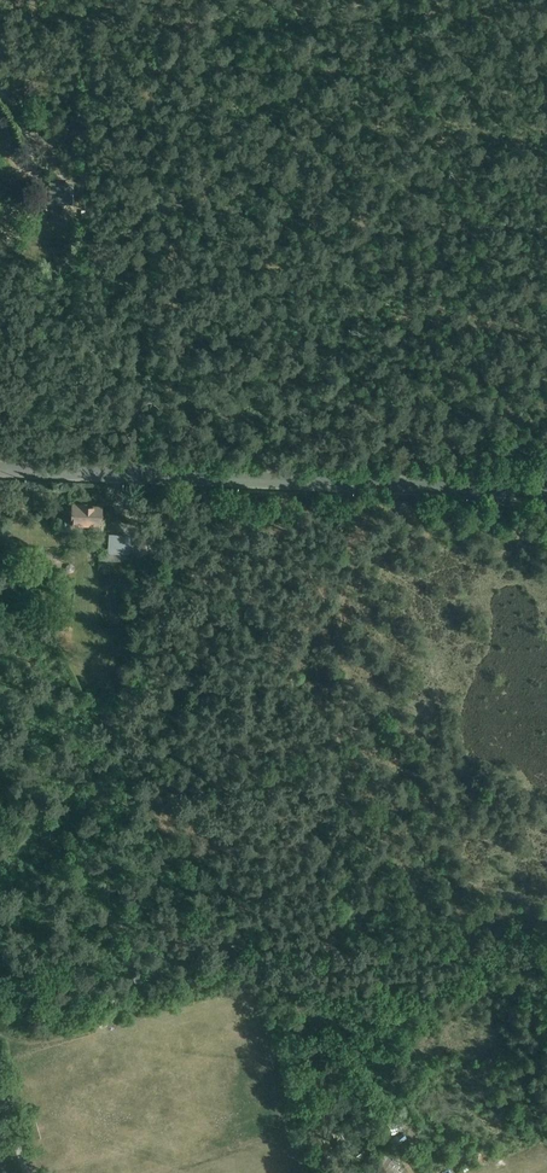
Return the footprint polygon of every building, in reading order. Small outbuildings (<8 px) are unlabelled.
[(63,250),(63,263),(75,263),(74,249),(63,250)] [(86,506),(72,505),(71,522),(65,522),(65,532),(91,533),(91,536),(102,536),(103,508),(86,507),(86,506)] [(129,537),(109,535),(108,550),(118,551),(118,553),(99,553),(99,561),(108,561),(107,564),(101,563),(100,569),(110,569),(111,561),(128,561),(129,537)] [(405,1168),(384,1155),(372,1172),(402,1172),(405,1168)]
